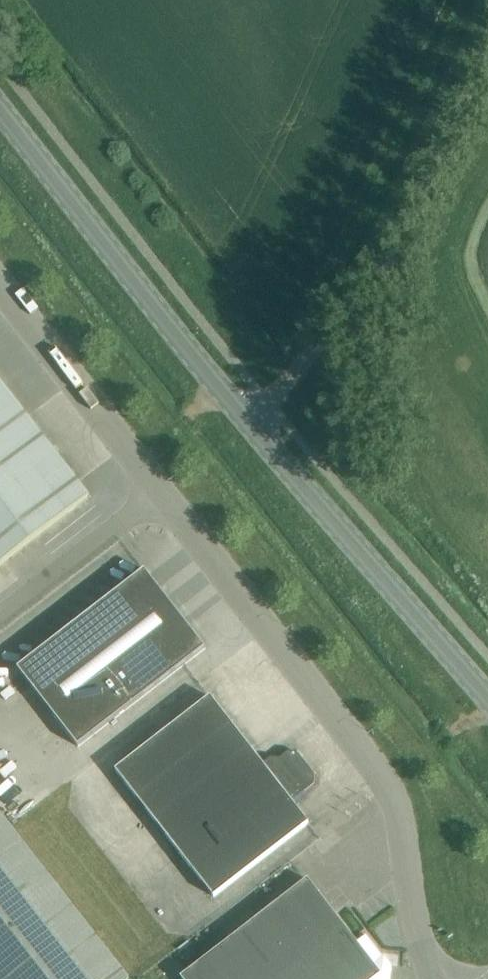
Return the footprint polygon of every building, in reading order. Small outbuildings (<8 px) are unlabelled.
[(23,271),(11,280),(26,301),(38,293),(23,271)] [(89,497),(0,382),(0,566),(89,497)] [(147,571),(21,665),(83,748),(209,653),(147,571)] [(211,697),(193,711),(116,771),(214,897),(309,824),(292,802),(314,785),(315,776),(297,753),(289,752),(267,769),(211,697)] [(0,813),(0,978),(129,978),(0,813)] [(182,978),(390,978),(392,965),(384,956),(383,957),(366,937),(357,944),(308,880),(181,978),(182,978)]
